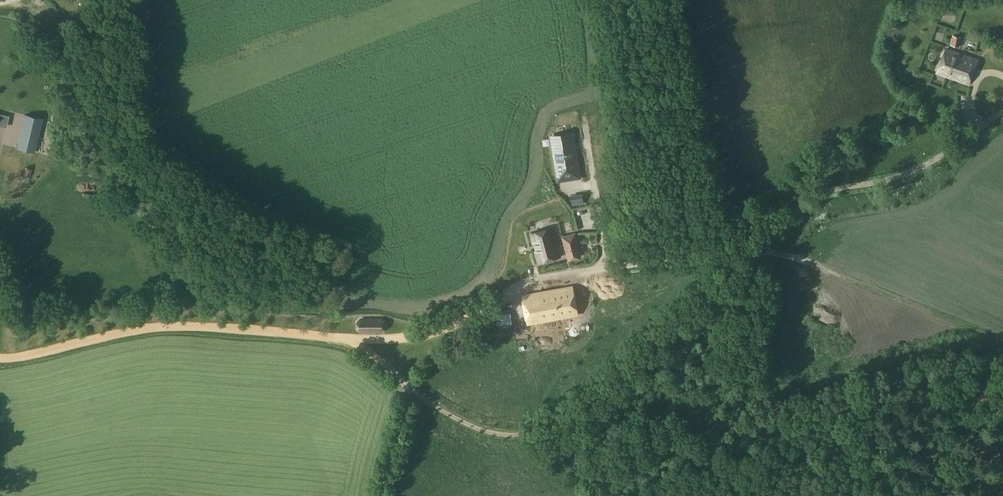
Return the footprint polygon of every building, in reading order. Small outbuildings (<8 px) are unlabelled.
[(959,47),(961,37),(953,36),(951,46),(959,47)] [(968,84),(977,60),(945,48),(937,73),(968,84)] [(521,84),(532,80),(527,67),(516,72),(521,84)] [(35,153),(43,118),(24,114),(16,148),(35,153)] [(578,139),(563,139),(563,171),(579,171),(578,139)] [(473,184),(465,186),(466,192),(488,185),(485,175),(472,180),(473,184)] [(582,194),(571,196),(572,203),(583,201),(582,194)] [(539,263),(560,257),(552,229),(531,236),(539,263)] [(581,257),(576,234),(562,237),(568,260),(581,257)] [(529,323),(577,314),(572,287),(524,296),(529,323)] [(594,299),(611,300),(611,291),(594,290),(594,299)] [(381,332),(383,328),(382,322),(378,318),(357,317),(355,322),(355,329),(359,331),(381,332)]
